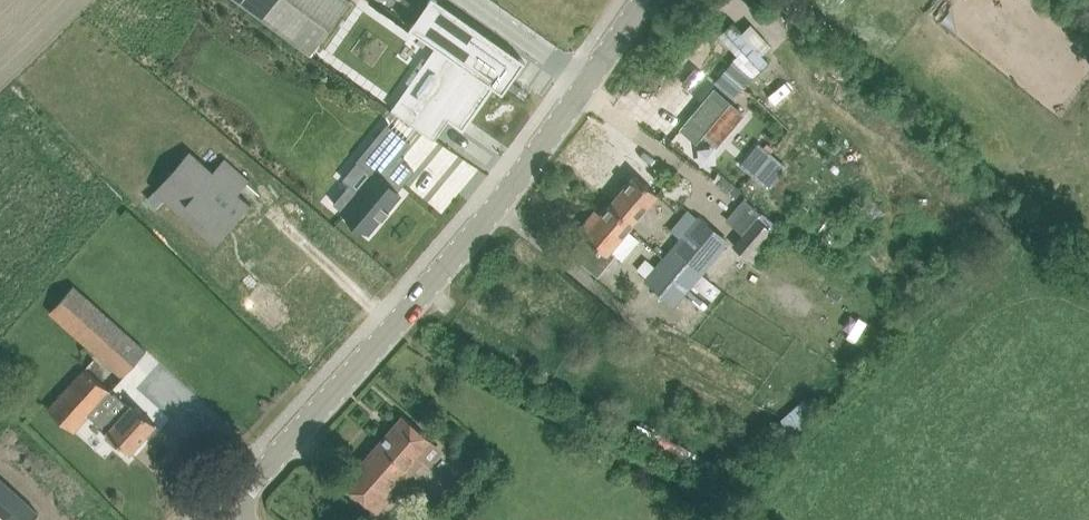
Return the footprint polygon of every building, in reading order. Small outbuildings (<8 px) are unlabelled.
[(263,19),(277,0),(238,0),(263,19)] [(263,19),(310,54),(350,0),(277,0),(263,19)] [(391,109),(434,139),(436,137),(432,134),(444,116),(448,120),(463,130),(465,127),(464,127),(492,86),(502,93),(525,61),(439,0),(429,0),(409,28),(435,46),(391,109)] [(358,6),(326,51),(359,75),(392,30),(358,6)] [(733,19),(718,31),(752,75),(767,63),(733,19)] [(715,80),(732,93),(749,72),(732,58),(715,80)] [(714,89),(681,128),(696,141),(702,134),(717,145),(743,114),(714,89)] [(351,183),(334,202),(368,232),(400,194),(385,181),(406,157),(403,154),(412,143),(390,123),(358,160),(373,173),(359,190),(351,183)] [(775,171),(789,156),(757,127),(744,142),(775,171)] [(187,148),(151,188),(211,241),(247,201),(235,190),(247,177),(222,155),(210,168),(187,148)] [(635,175),(602,215),(612,224),(615,221),(626,231),(628,229),(629,229),(658,195),(635,175)] [(738,207),(728,220),(743,232),(732,244),(747,259),(773,232),(757,217),(754,220),(738,207)] [(640,239),(629,229),(628,229),(626,231),(615,221),(612,224),(602,215),(596,210),(578,231),(584,236),(570,252),(598,276),(616,255),(622,260),(640,239)] [(698,219),(672,249),(701,273),(728,243),(698,219)] [(672,249),(646,280),(675,304),(693,283),(713,300),(721,290),(701,273),(672,249)] [(146,351),(72,285),(49,311),(96,354),(123,376),(146,351)] [(111,390),(84,368),(47,409),(73,432),(87,416),(108,434),(105,437),(116,447),(119,444),(130,453),(156,424),(133,403),(130,407),(114,393),(113,395),(110,391),(111,390)] [(553,379),(547,388),(555,393),(561,385),(553,379)] [(345,483),(377,512),(392,495),(422,459),(431,467),(444,451),(403,416),(345,483)] [(2,519),(32,519),(36,515),(0,482),(0,518),(2,519)]
